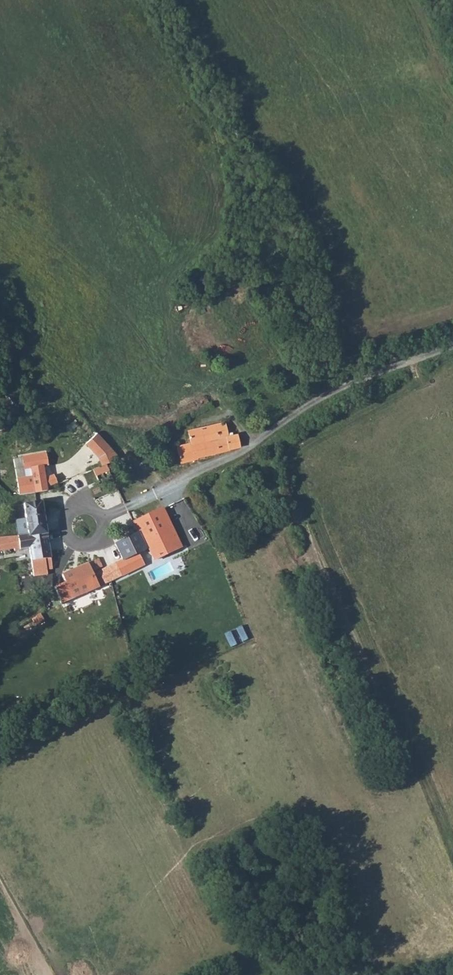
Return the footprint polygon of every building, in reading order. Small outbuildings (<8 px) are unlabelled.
[(192,445),(232,435),(232,432),(228,433),(225,422),(188,431),(191,442),(181,444),(176,446),(178,453),(192,449),(192,445)] [(118,454),(98,433),(86,444),(98,457),(102,466),(110,461),(118,454)] [(198,459),(241,448),(239,440),(237,433),(232,435),(192,445),(192,449),(178,453),(180,463),(198,459)] [(299,449),(316,443),(312,434),(296,440),(299,449)] [(14,459),(21,495),(48,490),(48,488),(58,484),(54,476),(46,479),(44,466),(47,466),(45,454),(14,459)] [(29,539),(47,536),(42,502),(36,502),(24,504),(26,519),(16,520),(18,535),(28,534),(29,539)] [(104,569),(109,581),(145,564),(145,563),(153,558),(155,562),(182,549),(163,509),(133,524),(137,533),(115,543),(123,560),(104,569)] [(18,535),(0,538),(0,553),(30,548),(34,577),(48,575),(47,570),(52,569),(47,536),(29,539),(28,534),(18,535)] [(109,581),(104,569),(93,574),(92,572),(103,567),(99,558),(62,575),(65,582),(55,587),(62,603),(73,598),(109,581)] [(41,615),(32,620),(36,626),(44,621),(41,615)]
